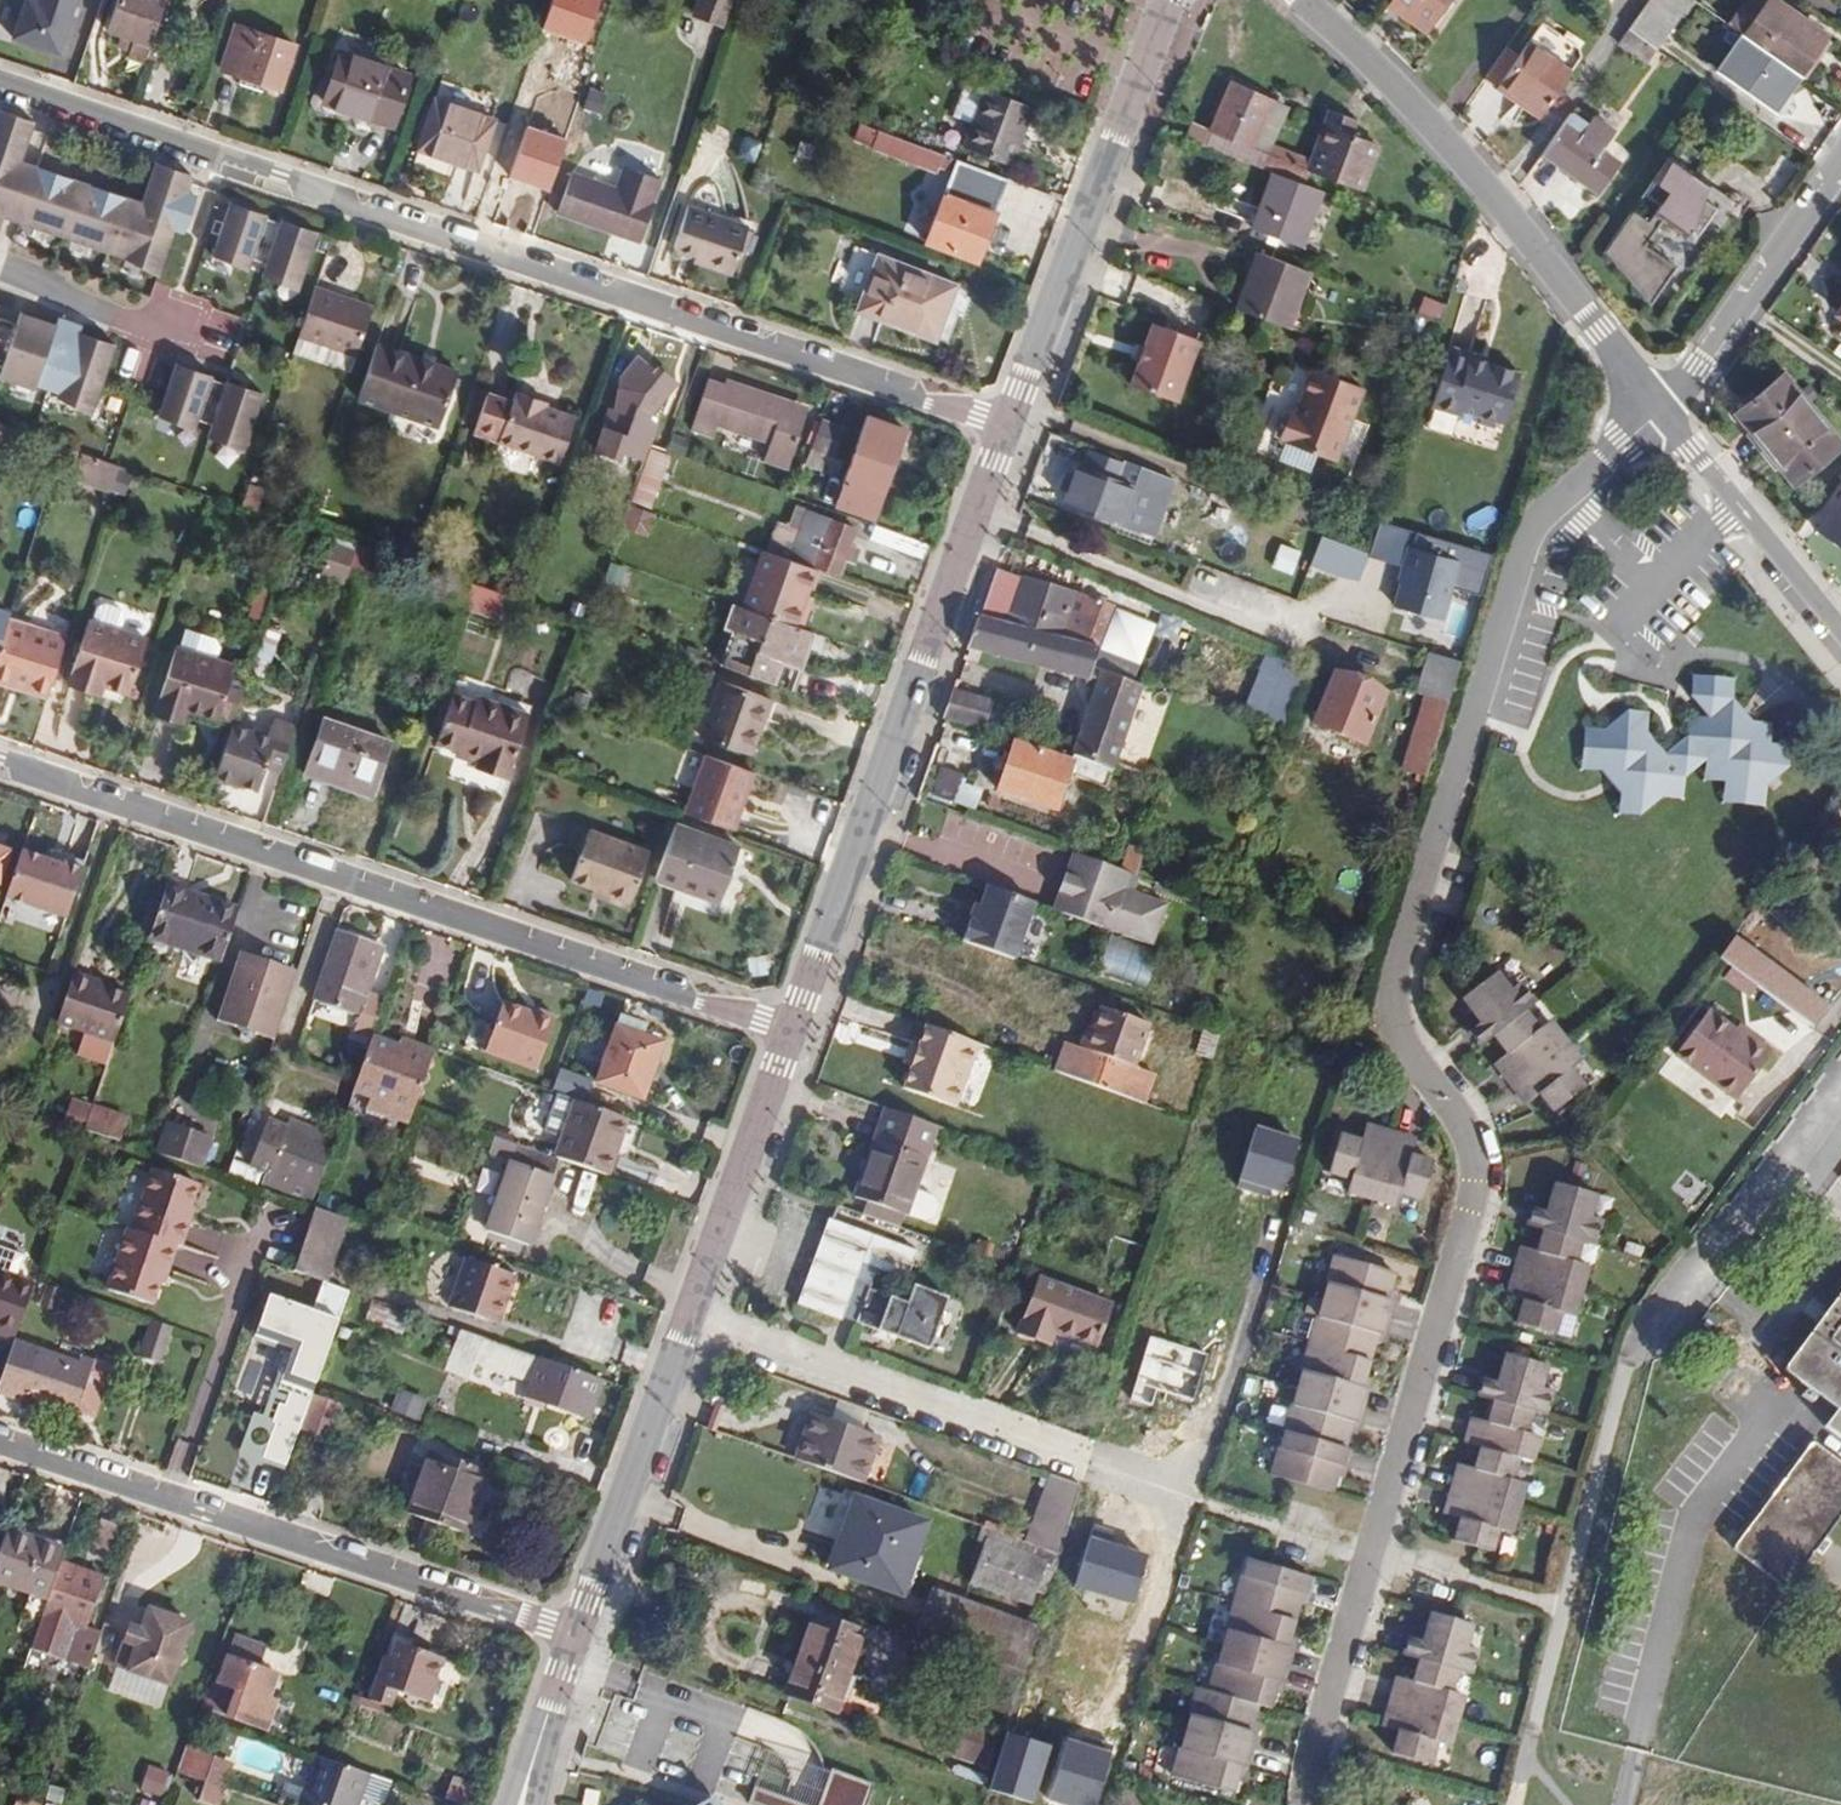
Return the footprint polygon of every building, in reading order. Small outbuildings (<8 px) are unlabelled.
[(37,0),(35,0),(24,0),(11,38),(57,53),(75,0),(37,0)] [(165,0),(118,0),(107,31),(122,36),(135,40),(131,49),(129,56),(145,61),(165,0)] [(732,0),(700,0),(694,15),(723,25),(732,0)] [(1388,5),(1425,32),(1448,0),(1391,0),(1388,5)] [(1485,0),(1471,0),(1469,2),(1479,9),(1485,0)] [(1629,30),(1655,49),(1689,0),(1650,0),(1629,30)] [(1750,7),(1742,2),(1726,24),(1743,35),(1768,0),(1755,0),(1750,7)] [(1743,35),(1798,75),(1829,33),(1781,0),(1768,0),(1743,35)] [(297,47),(235,26),(221,70),(282,91),(297,47)] [(1657,50),(1655,49),(1629,30),(1616,47),(1646,67),(1657,50)] [(1772,112),(1798,75),(1743,35),(1716,72),(1772,112)] [(135,40),(122,36),(119,45),(131,49),(135,40)] [(1541,117),(1572,70),(1530,40),(1497,88),(1541,117)] [(1666,56),(1657,50),(1646,67),(1655,72),(1666,56)] [(322,104),(393,128),(411,76),(340,53),(322,104)] [(984,90),(965,82),(952,117),(971,124),(984,90)] [(1231,83),(1209,130),(1202,145),(1249,163),(1261,136),(1275,104),(1231,83)] [(984,90),(971,124),(963,147),(1013,166),(1034,108),(984,90)] [(478,171),(495,121),(434,100),(418,150),(478,171)] [(1290,110),(1275,104),(1261,136),(1276,141),(1290,110)] [(152,161),(139,202),(18,158),(31,120),(0,109),(0,214),(156,270),(187,173),(152,161)] [(1276,141),(1261,136),(1249,163),(1274,173),(1304,184),(1309,171),(1362,190),(1378,144),(1352,135),(1358,120),(1328,109),(1322,124),(1328,126),(1316,157),(1276,141)] [(1601,152),(1615,132),(1593,117),(1587,125),(1570,114),(1541,155),(1599,195),(1620,165),(1601,152)] [(1209,130),(1193,123),(1187,139),(1202,145),(1209,130)] [(871,149),(937,174),(944,155),(878,130),(871,149)] [(504,171),(541,178),(547,147),(510,140),(504,171)] [(556,216),(639,245),(662,180),(600,158),(593,178),(572,171),(556,216)] [(1716,209),(1678,183),(1686,170),(1669,158),(1639,200),(1655,211),(1647,223),(1631,212),(1604,251),(1619,261),(1616,266),(1634,279),(1631,284),(1653,299),(1675,268),(1644,246),(1661,221),(1692,243),(1716,209)] [(976,264),(1008,180),(956,160),(923,244),(976,264)] [(1304,184),(1274,173),(1253,229),(1269,235),(1279,239),(1302,247),(1323,191),(1304,184)] [(264,213),(226,200),(208,253),(247,267),(251,254),(264,258),(261,269),(295,281),(312,232),(279,220),(278,224),(262,218),(264,213)] [(673,252),(691,258),(689,264),(731,277),(748,227),(687,208),(673,252)] [(1279,239),(1269,235),(1266,242),(1277,246),(1279,239)] [(1289,329),(1311,272),(1258,252),(1256,258),(1251,257),(1244,276),(1248,278),(1236,309),(1289,329)] [(856,311),(936,341),(957,286),(878,256),(856,311)] [(295,335),(332,347),(326,364),(347,371),(369,306),(311,287),(295,335)] [(1444,304),(1424,298),(1418,313),(1439,321),(1444,304)] [(2,368),(0,372),(33,383),(35,377),(63,386),(61,391),(92,402),(112,343),(23,313),(17,328),(0,322),(0,368),(2,368)] [(1439,321),(1418,313),(1414,323),(1437,329),(1439,321)] [(1176,402),(1198,340),(1153,323),(1130,385),(1176,402)] [(332,347),(295,335),(289,352),(326,364),(332,347)] [(457,373),(376,345),(358,400),(438,428),(457,373)] [(1448,348),(1446,352),(1468,359),(1467,362),(1483,367),(1485,364),(1486,359),(1448,348)] [(1468,359),(1446,352),(1429,407),(1458,416),(1460,411),(1475,416),(1479,424),(1491,428),(1499,424),(1502,425),(1518,374),(1485,364),(1483,367),(1467,362),(1468,359)] [(644,362),(637,356),(618,377),(626,384),(644,362)] [(209,371),(174,360),(157,410),(194,423),(197,414),(210,419),(206,428),(242,441),(260,390),(227,378),(225,384),(206,377),(209,371)] [(618,377),(610,422),(613,423),(610,429),(602,425),(592,451),(622,461),(624,454),(643,461),(648,449),(657,423),(648,420),(679,383),(656,364),(651,368),(644,362),(626,384),(618,377)] [(1335,462),(1362,388),(1312,369),(1300,401),(1305,403),(1301,415),(1290,411),(1280,438),(1285,440),(1284,443),(1335,462)] [(1784,372),(1734,413),(1793,486),(1840,446),(1840,442),(1784,372)] [(715,426),(770,444),(764,462),(786,469),(803,414),(783,407),(785,400),(725,381),(723,385),(708,381),(691,431),(711,438),(715,426)] [(498,442),(559,464),(574,419),(547,409),(548,406),(517,395),(516,399),(513,397),(498,442)] [(806,407),(785,400),(783,407),(803,414),(806,407)] [(834,456),(844,424),(820,416),(803,468),(836,479),(843,459),(834,456)] [(867,417),(835,507),(874,521),(906,431),(867,417)] [(4,427),(0,426),(0,445),(32,455),(37,438),(4,427)] [(81,453),(61,446),(53,471),(72,478),(81,453)] [(633,507),(649,513),(669,456),(648,449),(643,461),(626,505),(633,507)] [(81,453),(72,478),(71,482),(109,493),(117,465),(81,453)] [(1118,483),(1125,465),(1091,453),(1084,470),(1079,468),(1075,480),(1071,491),(1066,505),(1121,525),(1134,488),(1118,483)] [(1163,480),(1140,471),(1136,483),(1159,492),(1163,480)] [(1075,480),(1068,477),(1064,488),(1071,491),(1075,480)] [(259,491),(245,486),(239,507),(253,511),(259,491)] [(1840,550),(1840,488),(1812,529),(1840,550)] [(779,521),(767,555),(815,572),(816,569),(838,577),(844,560),(852,563),(858,547),(850,544),(857,523),(799,502),(790,526),(779,521)] [(651,514),(649,513),(633,507),(626,525),(645,530),(651,514)] [(928,548),(872,528),(867,540),(924,561),(928,548)] [(1369,553),(1322,536),(1311,566),(1357,584),(1369,553)] [(1276,542),(1267,565),(1289,573),(1298,550),(1276,542)] [(345,576),(353,551),(331,544),(321,574),(344,581),(345,576)] [(1461,559),(1407,545),(1389,611),(1443,626),(1461,559)] [(355,546),(353,551),(345,576),(369,584),(379,554),(355,546)] [(763,554),(742,611),(795,629),(806,598),(815,572),(767,555),(763,554)] [(1114,609),(999,571),(983,618),(980,617),(970,649),(1090,680),(1099,650),(1114,611),(1114,609)] [(471,586),(450,579),(446,591),(467,598),(471,586)] [(463,609),(492,618),(500,595),(471,586),(467,598),(463,609)] [(813,601),(806,598),(795,629),(802,632),(813,601)] [(88,621),(67,684),(93,693),(96,684),(105,687),(129,694),(146,639),(120,631),(125,615),(122,609),(105,604),(99,607),(94,623),(88,621)] [(795,629),(742,611),(734,608),(727,627),(731,629),(718,667),(774,686),(782,661),(801,667),(812,635),(802,632),(795,629)] [(1158,627),(1114,611),(1099,650),(1143,667),(1158,627)] [(51,689),(66,638),(8,621),(0,646),(0,683),(10,686),(13,678),(51,689)] [(216,639),(185,630),(179,650),(216,662),(220,649),(216,639)] [(187,713),(218,723),(219,720),(232,724),(244,687),(231,683),(236,668),(216,662),(179,650),(177,649),(155,718),(183,727),(187,713)] [(1425,698),(1403,771),(1426,778),(1461,664),(1430,655),(1417,695),(1425,698)] [(1306,672),(1263,656),(1244,707),(1288,723),(1306,672)] [(1113,772),(1142,687),(1102,671),(1072,756),(1113,772)] [(1313,725),(1365,747),(1386,696),(1334,674),(1313,725)] [(51,689),(13,678),(10,686),(48,697),(51,689)] [(1686,781),(1705,764),(1705,783),(1724,786),(1722,805),(1744,808),(1764,809),(1766,791),(1790,772),(1793,748),(1772,748),(1772,724),(1752,726),(1733,704),(1732,681),(1713,680),(1691,678),(1689,696),(1707,718),(1686,737),(1665,755),(1647,733),(1648,716),(1625,714),(1602,734),(1586,731),(1583,747),(1579,770),(1600,775),(1620,798),(1617,818),(1639,822),(1661,802),(1682,803),(1686,781)] [(771,699),(721,681),(701,737),(751,755),(771,699)] [(11,688),(0,684),(0,725),(11,688)] [(105,687),(96,684),(93,693),(102,695),(105,687)] [(941,722),(984,734),(993,702),(953,691),(941,722)] [(452,697),(445,695),(435,723),(442,726),(452,697)] [(456,755),(478,762),(476,768),(507,779),(529,714),(502,705),(500,710),(474,702),(452,695),(452,697),(442,726),(437,743),(458,750),(456,755)] [(502,705),(476,696),(474,702),(500,710),(502,705)] [(260,787),(268,763),(282,768),(296,726),(273,719),(268,736),(232,724),(214,779),(234,785),(236,779),(237,775),(244,777),(242,781),(260,787)] [(306,768),(372,792),(388,744),(323,721),(306,768)] [(1072,763),(1013,744),(997,793),(1056,812),(1072,763)] [(752,774),(704,757),(683,815),(732,832),(752,774)] [(964,775),(943,767),(933,796),(954,803),(964,775)] [(740,849),(675,826),(656,879),(721,902),(740,849)] [(569,881),(592,890),(590,896),(628,910),(648,854),(588,831),(569,881)] [(1129,848),(1122,871),(1128,874),(1137,877),(1144,852),(1129,848)] [(8,853),(0,851),(0,877),(8,853)] [(1128,874),(1122,871),(1073,854),(1053,910),(1152,946),(1167,904),(1123,889),(1128,874)] [(222,962),(239,912),(186,894),(188,888),(169,882),(150,937),(222,962)] [(42,955),(63,895),(39,886),(18,947),(42,955)] [(1033,903),(987,887),(980,906),(975,921),(969,919),(962,942),(1013,960),(1033,903)] [(980,906),(975,904),(969,919),(975,921),(980,906)] [(361,994),(377,946),(337,933),(314,1002),(360,1017),(354,1033),(372,1039),(385,1002),(367,996),(361,994)] [(1787,975),(1734,935),(1718,957),(1732,967),(1758,987),(1771,996),(1787,975)] [(1095,964),(1144,978),(1152,951),(1103,937),(1095,964)] [(382,947),(377,946),(361,994),(367,996),(382,947)] [(42,955),(18,947),(14,958),(38,967),(42,955)] [(290,971),(246,956),(243,965),(287,981),(290,971)] [(274,1042),(294,983),(287,981),(243,965),(236,963),(216,1022),(235,1029),(238,1020),(256,1026),(254,1035),(274,1042)] [(1758,987),(1732,967),(1723,980),(1749,999),(1758,987)] [(114,1043),(130,997),(91,983),(93,980),(74,973),(56,1023),(114,1043)] [(1495,1037),(1525,1013),(1536,1004),(1519,983),(1510,991),(1496,973),(1463,1000),(1477,1018),(1483,1014),(1487,1019),(1482,1024),(1469,1033),(1481,1048),(1495,1037)] [(1829,1007),(1787,975),(1771,996),(1813,1027),(1829,1007)] [(534,1016),(502,1005),(485,1054),(537,1072),(555,1019),(535,1012),(534,1016)] [(1135,1067),(1150,1026),(1100,1007),(1085,1049),(1065,1042),(1053,1073),(1145,1107),(1157,1075),(1135,1067)] [(1675,1055),(1735,1101),(1769,1057),(1735,1031),(1709,1011),(1675,1055)] [(1539,1030),(1525,1013),(1495,1037),(1509,1055),(1514,1050),(1520,1056),(1500,1072),(1511,1086),(1566,1042),(1550,1021),(1539,1030)] [(1487,1019),(1483,1014),(1477,1018),(1482,1024),(1487,1019)] [(645,1027),(620,1018),(616,1028),(641,1037),(645,1027)] [(256,1026),(238,1020),(235,1029),(254,1035),(256,1026)] [(1774,1051),(1740,1025),(1735,1031),(1769,1057),(1774,1051)] [(977,1045),(926,1026),(918,1046),(914,1044),(908,1060),(911,1067),(903,1089),(955,1108),(977,1045)] [(616,1028),(597,1083),(642,1099),(662,1044),(641,1037),(616,1028)] [(1220,1034),(1205,1028),(1197,1049),(1214,1054),(1220,1034)] [(409,1123),(434,1052),(409,1043),(407,1050),(399,1048),(373,1038),(354,1092),(373,1098),(389,1104),(385,1115),(409,1123)] [(409,1043),(402,1040),(399,1048),(407,1050),(409,1043)] [(1583,1062),(1566,1042),(1511,1086),(1523,1100),(1542,1085),(1547,1091),(1541,1095),(1556,1113),(1586,1088),(1572,1071),(1583,1062)] [(1520,1056),(1514,1050),(1509,1055),(1495,1066),(1500,1072),(1520,1056)] [(1547,1091),(1542,1085),(1523,1100),(1528,1106),(1541,1095),(1547,1091)] [(389,1104),(373,1098),(367,1115),(383,1120),(385,1115),(389,1104)] [(575,1101),(555,1159),(560,1161),(606,1177),(627,1119),(575,1101)] [(120,1142),(127,1116),(93,1104),(84,1129),(120,1142)] [(905,1216),(907,1216),(927,1223),(935,1219),(940,1206),(936,1198),(916,1191),(939,1127),(886,1108),(854,1198),(868,1202),(905,1216)] [(333,1144),(293,1128),(269,1118),(248,1169),(266,1176),(262,1183),(311,1202),(333,1144)] [(336,1136),(296,1122),(293,1128),(333,1144),(336,1136)] [(197,1168),(207,1138),(166,1124),(156,1154),(197,1168)] [(1373,1128),(1366,1126),(1360,1143),(1358,1150),(1366,1152),(1373,1128)] [(1370,1201),(1390,1134),(1373,1128),(1366,1152),(1358,1150),(1360,1143),(1339,1136),(1327,1173),(1349,1180),(1345,1193),(1370,1201)] [(1408,1139),(1390,1134),(1370,1201),(1395,1209),(1399,1195),(1420,1202),(1431,1165),(1410,1158),(1408,1165),(1400,1163),(1408,1139)] [(560,1161),(555,1159),(494,1137),(489,1154),(510,1161),(485,1231),(530,1247),(560,1161)] [(1415,1141),(1408,1139),(1400,1163),(1408,1165),(1410,1158),(1415,1141)] [(259,1177),(231,1167),(227,1179),(255,1188),(259,1177)] [(132,1231),(176,1246),(180,1247),(189,1221),(186,1220),(197,1185),(152,1170),(132,1231)] [(675,1191),(678,1178),(645,1171),(642,1184),(675,1191)] [(1544,1232),(1581,1243),(1595,1247),(1602,1221),(1591,1217),(1597,1196),(1556,1184),(1549,1207),(1556,1209),(1554,1215),(1547,1213),(1532,1209),(1527,1227),(1544,1232)] [(905,1216),(868,1202),(863,1216),(901,1229),(905,1216)] [(1556,1209),(1549,1207),(1547,1213),(1554,1215),(1556,1209)] [(349,1220),(314,1208),(310,1220),(345,1232),(349,1220)] [(327,1284),(345,1232),(310,1220),(293,1272),(327,1284)] [(870,1291),(878,1270),(904,1280),(915,1251),(830,1220),(799,1307),(842,1322),(843,1319),(931,1350),(949,1299),(914,1286),(907,1304),(870,1291)] [(176,1246),(132,1231),(127,1230),(107,1291),(153,1306),(164,1271),(167,1272),(176,1246)] [(1575,1264),(1581,1243),(1544,1232),(1538,1253),(1545,1255),(1542,1263),(1519,1256),(1514,1274),(1581,1293),(1589,1268),(1575,1264)] [(32,1284),(15,1278),(21,1259),(18,1254),(0,1248),(0,1331),(15,1336),(32,1284)] [(1538,1253),(1521,1248),(1519,1256),(1542,1263),(1545,1255),(1538,1253)] [(1327,1282),(1322,1301),(1388,1319),(1393,1303),(1383,1300),(1385,1291),(1389,1292),(1395,1273),(1332,1255),(1324,1282),(1327,1282)] [(494,1309),(503,1312),(515,1276),(467,1259),(449,1309),(489,1323),(494,1309)] [(1574,1318),(1581,1293),(1514,1274),(1508,1291),(1532,1298),(1530,1305),(1523,1303),(1517,1325),(1554,1336),(1561,1314),(1574,1318)] [(1038,1276),(1017,1334),(1051,1346),(1055,1334),(1096,1349),(1112,1303),(1038,1276)] [(54,1310),(61,1290),(46,1285),(39,1305),(54,1310)] [(1389,1292),(1385,1291),(1383,1300),(1393,1303),(1395,1294),(1389,1292)] [(1532,1298),(1508,1291),(1506,1298),(1523,1303),(1530,1305),(1532,1298)] [(1783,1370),(1838,1411),(1825,1427),(1840,1439),(1840,1292),(1783,1370)] [(1306,1344),(1369,1361),(1374,1344),(1370,1343),(1373,1335),(1382,1337),(1388,1319),(1322,1301),(1317,1317),(1315,1316),(1306,1344)] [(503,1312),(494,1309),(489,1323),(498,1326),(503,1312)] [(159,1362),(171,1328),(152,1321),(140,1356),(159,1362)] [(527,1396),(589,1419),(602,1381),(459,1330),(449,1356),(531,1385),(527,1396)] [(1382,1337),(1373,1335),(1370,1343),(1374,1344),(1380,1346),(1382,1337)] [(1207,1355),(1148,1338),(1130,1401),(1151,1407),(1155,1392),(1193,1403),(1207,1355)] [(13,1340),(0,1380),(0,1395),(20,1401),(21,1407),(32,1410),(36,1406),(38,1407),(41,1396),(75,1408),(92,1359),(83,1356),(82,1358),(76,1356),(75,1361),(13,1340)] [(1369,1361),(1306,1344),(1299,1371),(1302,1371),(1296,1389),(1362,1408),(1367,1390),(1357,1388),(1360,1379),(1364,1380),(1369,1361)] [(1495,1402),(1532,1413),(1546,1417),(1553,1391),(1541,1388),(1547,1366),(1507,1355),(1500,1377),(1507,1379),(1505,1386),(1498,1384),(1483,1379),(1478,1397),(1495,1402)] [(289,1408),(300,1374),(292,1371),(295,1362),(274,1356),(270,1370),(260,1399),(289,1408)] [(244,1393),(254,1365),(234,1358),(224,1387),(244,1393)] [(109,1365),(92,1359),(75,1408),(93,1414),(109,1365)] [(270,1370),(254,1365),(244,1393),(260,1399),(270,1370)] [(1507,1379),(1500,1377),(1498,1384),(1505,1386),(1507,1379)] [(1364,1380),(1360,1379),(1357,1388),(1367,1390),(1370,1382),(1364,1380)] [(1281,1431),(1284,1432),(1343,1450),(1349,1432),(1344,1431),(1347,1422),(1357,1425),(1362,1408),(1296,1389),(1292,1406),(1289,1406),(1281,1431)] [(425,1402),(400,1392),(393,1411),(418,1421),(425,1402)] [(344,1405),(312,1394),(300,1428),(332,1439),(344,1405)] [(1532,1413),(1495,1402),(1488,1424),(1495,1426),(1493,1434),(1469,1427),(1464,1444),(1481,1449),(1519,1460),(1532,1464),(1539,1439),(1526,1435),(1532,1413)] [(879,1437),(812,1413),(795,1461),(862,1485),(879,1437)] [(1488,1424),(1471,1419),(1469,1427),(1493,1434),(1495,1426),(1488,1424)] [(1357,1425),(1347,1422),(1344,1431),(1349,1432),(1355,1434),(1357,1425)] [(1343,1450),(1284,1432),(1279,1449),(1276,1448),(1268,1475),(1330,1493),(1336,1475),(1332,1474),(1335,1465),(1344,1468),(1350,1451),(1343,1450)] [(1812,1441),(1732,1550),(1787,1590),(1840,1517),(1840,1463),(1812,1441)] [(1519,1460),(1481,1449),(1475,1470),(1482,1472),(1480,1480),(1456,1473),(1451,1491),(1519,1510),(1526,1485),(1512,1481),(1519,1460)] [(487,1472),(431,1452),(408,1513),(465,1534),(487,1472)] [(1344,1468),(1335,1465),(1332,1474),(1336,1475),(1342,1477),(1344,1468)] [(1475,1470),(1458,1466),(1456,1473),(1480,1480),(1482,1472),(1475,1470)] [(1048,1476),(1025,1542),(1049,1550),(1059,1554),(1080,1487),(1048,1476)] [(1519,1510),(1451,1491),(1446,1508),(1469,1515),(1467,1523),(1460,1520),(1454,1542),(1492,1553),(1498,1531),(1511,1535),(1519,1510)] [(902,1594),(927,1523),(863,1500),(848,1543),(839,1540),(829,1568),(902,1594)] [(1469,1515),(1446,1508),(1443,1516),(1460,1520),(1467,1523),(1469,1515)] [(48,1600),(61,1562),(65,1550),(7,1530),(0,1552),(0,1584),(48,1600)] [(1049,1550),(1025,1542),(990,1530),(972,1582),(1031,1603),(1049,1550)] [(1149,1553),(1088,1535),(1073,1585),(1134,1603),(1149,1553)] [(1241,1578),(1234,1605),(1296,1622),(1301,1604),(1297,1603),(1300,1594),(1309,1597),(1314,1579),(1248,1561),(1244,1578),(1241,1578)] [(61,1562),(48,1600),(44,1614),(31,1650),(63,1661),(76,1625),(86,1629),(104,1576),(61,1562)] [(1037,1624),(932,1587),(916,1632),(995,1660),(1023,1670),(1037,1624)] [(1309,1597),(1300,1594),(1297,1603),(1301,1604),(1307,1606),(1309,1597)] [(1224,1650),(1291,1668),(1295,1650),(1285,1648),(1288,1639),(1292,1640),(1296,1622),(1234,1605),(1227,1632),(1229,1633),(1224,1650)] [(129,1626),(124,1642),(116,1666),(169,1684),(189,1623),(149,1609),(142,1631),(129,1626)] [(1403,1657),(1420,1661),(1457,1672),(1471,1676),(1478,1650),(1467,1647),(1473,1625),(1432,1614),(1425,1636),(1432,1639),(1430,1645),(1423,1643),(1408,1639),(1403,1657)] [(836,1712),(863,1633),(814,1615),(786,1694),(836,1712)] [(235,1634),(224,1664),(274,1681),(277,1673),(260,1666),(267,1645),(235,1634)] [(1432,1639),(1425,1636),(1423,1643),(1430,1645),(1432,1639)] [(1292,1640),(1288,1639),(1285,1648),(1295,1650),(1298,1642),(1292,1640)] [(397,1641),(390,1659),(385,1656),(369,1699),(388,1706),(394,1690),(427,1702),(443,1658),(397,1641)] [(1286,1685),(1291,1668),(1224,1650),(1220,1668),(1217,1667),(1210,1692),(1259,1706),(1272,1710),(1277,1693),(1273,1691),(1276,1683),(1286,1685)] [(1009,1714),(1023,1670),(995,1660),(981,1704),(1009,1714)] [(1390,1703),(1457,1723),(1465,1698),(1451,1694),(1457,1672),(1420,1661),(1414,1683),(1421,1685),(1419,1693),(1395,1686),(1390,1703)] [(274,1681),(224,1664),(218,1681),(236,1688),(233,1697),(210,1689),(205,1705),(228,1712),(227,1714),(266,1728),(276,1699),(269,1697),(274,1681)] [(1414,1683),(1397,1678),(1395,1686),(1419,1693),(1421,1685),(1414,1683)] [(1286,1685),(1276,1683),(1273,1691),(1277,1693),(1283,1694),(1286,1685)] [(1192,1716),(1187,1733),(1253,1753),(1258,1735),(1247,1732),(1250,1724),(1254,1725),(1259,1706),(1210,1692),(1197,1688),(1189,1715),(1192,1716)] [(1450,1748),(1457,1723),(1390,1703),(1385,1721),(1409,1728),(1406,1735),(1399,1733),(1393,1755),(1431,1765),(1437,1744),(1450,1748)] [(1409,1728),(1385,1721),(1383,1728),(1399,1733),(1406,1735),(1409,1728)] [(1254,1725),(1250,1724),(1247,1732),(1258,1735),(1260,1726),(1254,1725)] [(1253,1753),(1187,1733),(1182,1751),(1179,1750),(1171,1777),(1234,1795),(1239,1777),(1235,1776),(1238,1767),(1247,1770),(1253,1753)] [(992,1792),(1033,1804),(1050,1746),(1009,1734),(992,1792)] [(1114,1754),(1063,1740),(1046,1804),(1100,1804),(1114,1754)] [(213,1756),(190,1749),(181,1777),(203,1785),(213,1756)] [(203,1785),(225,1792),(235,1764),(213,1756),(203,1785)] [(358,1801),(370,1804),(382,1804),(389,1784),(317,1760),(302,1804),(357,1804),(358,1801)] [(150,1766),(143,1791),(166,1797),(173,1772),(150,1766)] [(1247,1770),(1238,1767),(1235,1776),(1239,1777),(1245,1779),(1247,1770)] [(831,1774),(819,1804),(864,1804),(870,1789),(831,1774)] [(225,1792),(203,1785),(197,1804),(221,1804),(225,1792)] [(581,1790),(578,1804),(580,1804),(595,1804),(598,1793),(581,1790)] [(752,1791),(747,1804),(788,1804),(752,1791)]
